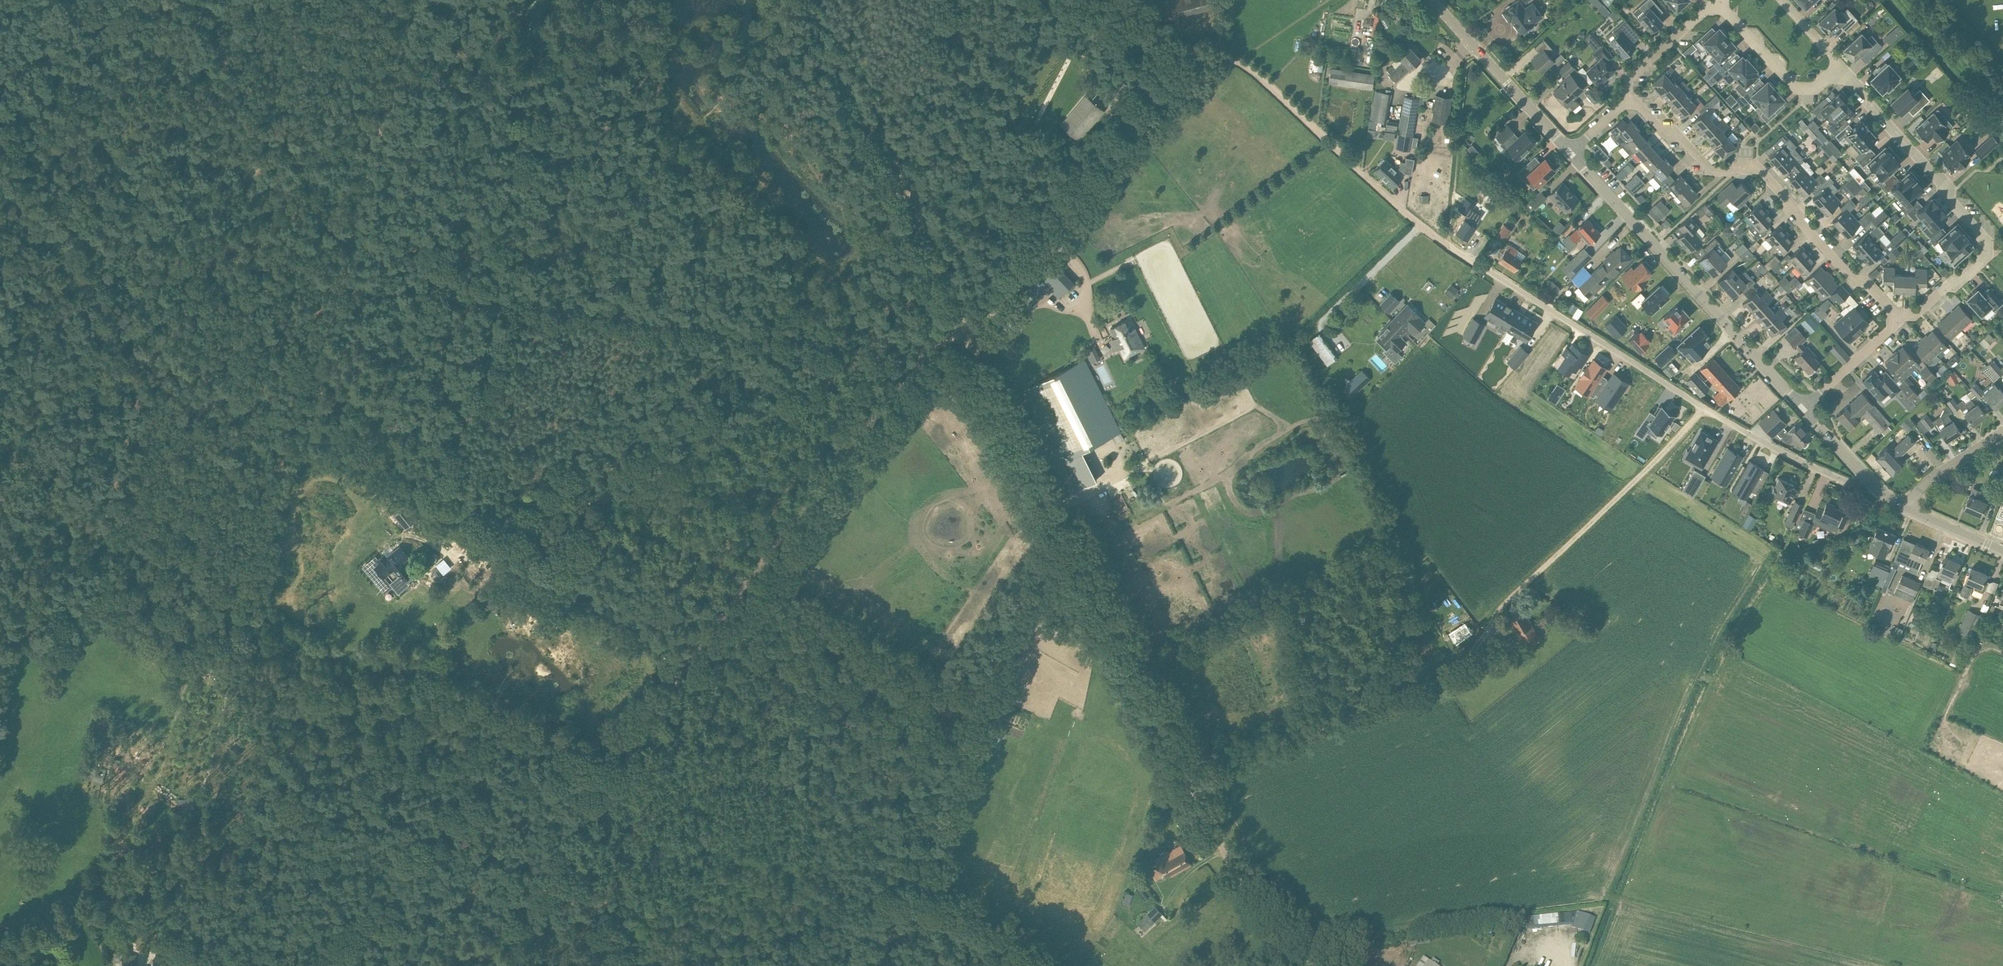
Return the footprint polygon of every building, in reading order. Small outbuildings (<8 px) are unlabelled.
[(1535,24),(1534,23),(1534,22),(1542,16),(1533,3),(1525,9),(1519,0),(1503,11),(1509,21),(1511,19),(1521,32),(1528,28),(1529,28),(1530,29),(1531,29),(1532,29),(1533,28),(1534,28),(1534,27),(1535,26),(1535,25),(1535,24)] [(1605,17),(1611,12),(1600,0),(1590,0),(1605,17)] [(1654,1),(1654,0),(1646,0),(1639,6),(1644,12),(1638,18),(1651,32),(1663,22),(1656,13),(1661,8),(1654,1)] [(1676,10),(1678,9),(1679,10),(1689,1),(1688,0),(1667,0),(1676,10)] [(1834,7),(1819,21),(1822,24),(1820,26),(1825,32),(1827,30),(1830,33),(1840,24),(1845,30),(1857,19),(1848,8),(1844,12),(1842,10),(1839,13),(1834,7)] [(1620,16),(1614,10),(1609,14),(1615,21),(1620,16)] [(1634,30),(1628,22),(1625,19),(1613,30),(1617,35),(1610,41),(1624,57),(1636,46),(1627,36),(1634,30)] [(1891,43),(1906,30),(1900,24),(1885,36),(1891,43)] [(1708,47),(1711,51),(1727,37),(1726,35),(1727,34),(1723,29),(1722,30),(1719,28),(1709,37),(1705,33),(1694,42),(1703,51),(1708,47)] [(1592,32),(1585,38),(1597,51),(1603,45),(1592,32)] [(1867,39),(1861,32),(1843,49),(1849,54),(1847,55),(1852,60),(1853,59),(1854,60),(1867,48),(1873,54),(1882,46),(1872,35),(1867,39)] [(1729,39),(1727,37),(1711,51),(1715,55),(1710,60),(1719,69),(1729,59),(1725,55),(1736,45),(1733,43),(1734,42),(1730,38),(1729,39)] [(1544,39),(1542,40),(1535,47),(1539,52),(1531,60),(1542,72),(1555,61),(1550,56),(1555,52),(1544,39)] [(1614,56),(1603,45),(1597,51),(1593,54),(1599,61),(1587,72),(1599,85),(1614,71),(1607,63),(1614,56)] [(1410,46),(1403,53),(1399,56),(1403,61),(1396,68),(1394,65),(1390,66),(1387,69),(1390,73),(1389,74),(1395,82),(1410,68),(1410,69),(1421,59),(1410,46)] [(1733,64),(1729,59),(1719,69),(1724,74),(1723,76),(1730,84),(1737,77),(1752,63),(1746,57),(1745,58),(1742,55),(1733,64)] [(1565,75),(1575,67),(1569,61),(1560,70),(1565,75)] [(1871,79),(1882,91),(1887,87),(1888,88),(1899,78),(1897,77),(1900,75),(1888,62),(1888,63),(1886,61),(1877,68),(1879,71),(1871,79)] [(1742,95),(1743,95),(1753,86),(1749,82),(1759,73),(1756,70),(1757,69),(1752,63),(1737,77),(1741,81),(1736,87),(1743,95),(1742,95)] [(1660,94),(1673,82),(1667,76),(1674,70),(1671,66),(1652,83),(1659,90),(1657,91),(1660,94)] [(1375,75),(1331,68),(1329,82),(1372,89),(1375,75)] [(1570,74),(1567,76),(1560,83),(1562,84),(1554,91),(1567,106),(1569,105),(1573,109),(1579,104),(1576,100),(1574,100),(1572,98),(1583,88),(1570,74)] [(1668,101),(1686,84),(1683,81),(1679,84),(1675,80),(1673,82),(1660,94),(1662,97),(1664,96),(1668,101)] [(1755,108),(1759,105),(1776,90),(1774,88),(1776,87),(1771,81),(1769,83),(1768,81),(1765,84),(1765,86),(1762,86),(1757,91),(1753,86),(1743,95),(1743,96),(1743,95),(1755,108)] [(1690,89),(1686,84),(1668,101),(1673,106),(1672,107),(1674,110),(1689,96),(1686,92),(1690,89)] [(1591,87),(1587,91),(1594,100),(1599,97),(1591,87)] [(1907,87),(1891,102),(1896,107),(1895,107),(1900,112),(1901,112),(1902,113),(1914,101),(1920,107),(1930,99),(1920,88),(1913,94),(1907,87)] [(1776,90),(1759,105),(1763,110),(1761,114),(1767,122),(1777,113),(1773,108),(1779,104),(1779,101),(1781,102),(1784,99),(1782,97),(1784,96),(1779,90),(1777,91),(1776,90)] [(1385,123),(1390,93),(1379,91),(1377,102),(1373,102),(1370,120),(1385,123)] [(1829,117),(1846,102),(1844,100),(1846,99),(1840,93),(1839,94),(1838,93),(1835,96),(1828,102),(1824,98),(1812,109),(1820,118),(1825,113),(1829,117)] [(1448,122),(1452,96),(1436,94),(1432,120),(1448,122)] [(1405,96),(1396,148),(1410,150),(1419,98),(1405,96)] [(1693,101),(1689,96),(1674,110),(1677,113),(1678,112),(1683,117),(1701,101),(1698,97),(1693,101)] [(1080,140),(1105,110),(1091,98),(1066,128),(1080,140)] [(1741,105),(1737,101),(1731,106),(1735,110),(1741,105)] [(1835,135),(1847,124),(1843,120),(1853,111),(1853,110),(1854,108),(1849,102),(1847,104),(1846,102),(1829,117),(1833,122),(1828,126),(1835,135)] [(1699,132),(1712,120),(1709,116),(1714,110),(1711,106),(1693,122),(1698,128),(1697,129),(1699,132)] [(1934,111),(1916,128),(1927,141),(1933,136),(1937,141),(1949,130),(1948,130),(1953,125),(1942,113),(1939,117),(1934,111)] [(1622,145),(1638,130),(1640,129),(1631,119),(1627,123),(1623,119),(1611,130),(1615,135),(1614,136),(1622,145)] [(1708,138),(1725,123),(1722,119),(1716,124),(1712,120),(1699,132),(1701,134),(1703,133),(1708,138)] [(1865,124),(1862,119),(1852,128),(1848,123),(1847,124),(1835,135),(1840,140),(1844,136),(1852,145),(1870,129),(1870,128),(1866,123),(1865,124)] [(1396,131),(1398,122),(1387,121),(1386,129),(1396,131)] [(1751,132),(1742,122),(1738,126),(1742,131),(1740,134),(1744,138),(1751,132)] [(1713,148),(1727,136),(1723,132),(1729,127),(1725,123),(1708,138),(1713,144),(1711,145),(1713,148)] [(1508,125),(1497,135),(1502,141),(1502,142),(1512,133),(1514,131),(1508,125)] [(1852,145),(1859,152),(1855,156),(1859,161),(1872,149),(1868,145),(1877,136),(1876,136),(1878,134),(1872,128),(1871,129),(1870,129),(1852,145)] [(1635,150),(1646,140),(1638,130),(1622,145),(1630,154),(1635,150)] [(1517,139),(1512,133),(1502,142),(1502,141),(1500,143),(1516,160),(1518,158),(1518,159),(1519,157),(1521,159),(1527,153),(1525,152),(1536,142),(1525,131),(1517,139)] [(1992,134),(1975,150),(1982,158),(1999,142),(1992,134)] [(1770,156),(1777,164),(1795,148),(1797,146),(1790,138),(1787,140),(1783,135),(1774,143),(1778,148),(1770,156)] [(1727,136),(1713,148),(1716,151),(1717,149),(1724,157),(1742,140),(1739,137),(1732,142),(1727,136)] [(1970,152),(1958,139),(1942,153),(1945,156),(1942,158),(1945,161),(1943,163),(1949,169),(1951,168),(1952,168),(1958,163),(1960,166),(1970,157),(1968,154),(1970,152)] [(1643,160),(1655,149),(1646,140),(1635,150),(1643,160)] [(1864,166),(1868,162),(1875,170),(1895,152),(1889,146),(1887,148),(1885,145),(1876,153),(1872,149),(1859,161),(1864,166)] [(1795,167),(1804,160),(1802,158),(1803,157),(1795,148),(1777,164),(1784,172),(1792,164),(1795,167)] [(1643,160),(1652,169),(1665,157),(1663,158),(1655,149),(1643,160)] [(1839,149),(1833,153),(1837,157),(1842,152),(1839,149)] [(1598,156),(1603,162),(1608,158),(1603,152),(1598,156)] [(1882,187),(1896,175),(1892,170),(1900,162),(1898,160),(1900,158),(1895,152),(1875,170),(1882,178),(1878,182),(1882,187)] [(1414,158),(1406,157),(1405,162),(1402,161),(1396,168),(1385,159),(1384,158),(1379,163),(1380,165),(1375,170),(1382,176),(1382,177),(1383,177),(1385,179),(1385,180),(1386,180),(1393,186),(1403,175),(1402,174),(1404,172),(1412,174),(1414,158)] [(1653,176),(1661,185),(1671,175),(1668,172),(1674,166),(1665,157),(1652,169),(1654,168),(1658,172),(1653,176)] [(1547,160),(1546,158),(1535,167),(1529,161),(1518,172),(1526,181),(1532,178),(1538,185),(1556,169),(1554,166),(1555,165),(1549,158),(1547,160)] [(1613,163),(1608,158),(1603,162),(1608,167),(1613,163)] [(1790,178),(1797,186),(1811,174),(1814,171),(1809,165),(1810,164),(1806,160),(1805,161),(1804,160),(1795,167),(1798,171),(1790,178)] [(1633,169),(1628,164),(1615,175),(1620,180),(1633,169)] [(1900,179),(1896,175),(1882,187),(1887,192),(1891,188),(1898,196),(1916,180),(1915,179),(1917,177),(1911,170),(1909,172),(1908,171),(1900,179)] [(1625,185),(1629,190),(1641,178),(1636,173),(1632,177),(1633,177),(1625,185)] [(1820,185),(1827,179),(1821,173),(1815,178),(1811,174),(1797,186),(1804,194),(1817,182),(1820,185)] [(1671,175),(1661,185),(1668,193),(1672,189),(1677,194),(1689,184),(1680,174),(1675,179),(1671,175)] [(1855,194),(1863,187),(1853,176),(1844,184),(1855,194)] [(1830,177),(1827,179),(1820,185),(1823,189),(1813,198),(1820,206),(1834,193),(1833,193),(1838,189),(1832,182),(1834,181),(1830,177)] [(1641,178),(1629,190),(1633,194),(1641,187),(1642,187),(1646,184),(1641,178)] [(1919,201),(1915,196),(1924,188),(1923,187),(1925,186),(1919,179),(1917,181),(1916,180),(1898,196),(1906,204),(1901,208),(1906,213),(1907,212),(1919,201)] [(1563,182),(1550,194),(1565,211),(1579,199),(1563,182)] [(1741,182),(1737,187),(1732,182),(1715,197),(1724,206),(1731,199),(1739,207),(1745,202),(1744,201),(1752,194),(1741,182)] [(1698,193),(1689,184),(1677,194),(1683,200),(1678,204),(1684,211),(1692,203),(1689,200),(1698,193)] [(1530,201),(1535,207),(1547,197),(1541,191),(1530,201)] [(1841,201),(1834,193),(1820,206),(1827,214),(1841,201)] [(1511,195),(1509,197),(1507,196),(1501,203),(1506,207),(1501,213),(1507,218),(1520,202),(1511,195)] [(1466,197),(1458,209),(1468,215),(1476,204),(1466,197)] [(1923,205),(1919,201),(1907,212),(1915,220),(1920,216),(1924,220),(1939,206),(1939,205),(1937,204),(1939,203),(1934,198),(1933,199),(1932,197),(1923,205)] [(1833,220),(1840,228),(1854,216),(1850,211),(1856,205),(1851,198),(1840,208),(1843,211),(1833,220)] [(1710,207),(1706,202),(1696,211),(1701,216),(1710,207)] [(1753,223),(1767,211),(1760,203),(1746,215),(1753,223)] [(1660,209),(1655,204),(1648,211),(1653,216),(1660,209)] [(1939,206),(1924,220),(1928,224),(1923,229),(1930,237),(1942,227),(1938,222),(1947,214),(1946,213),(1947,212),(1943,207),(1941,208),(1940,206),(1940,207),(1939,206)] [(1660,209),(1653,216),(1657,222),(1665,215),(1660,209)] [(1884,209),(1876,216),(1872,219),(1878,225),(1889,215),(1884,209)] [(1858,220),(1854,216),(1840,228),(1847,236),(1863,222),(1866,225),(1872,219),(1876,216),(1869,210),(1858,220)] [(1767,211),(1753,223),(1748,227),(1755,234),(1753,236),(1757,240),(1771,227),(1768,224),(1774,219),(1767,211)] [(1699,226),(1690,216),(1679,226),(1684,232),(1677,238),(1689,251),(1701,240),(1693,231),(1699,226)] [(1728,226),(1733,231),(1744,221),(1739,216),(1728,226)] [(1465,219),(1456,232),(1467,239),(1476,226),(1465,219)] [(1560,219),(1554,227),(1561,232),(1567,224),(1560,219)] [(1588,219),(1580,226),(1563,241),(1571,249),(1578,243),(1576,241),(1583,235),(1590,242),(1600,233),(1588,219)] [(1666,227),(1670,223),(1671,223),(1667,219),(1663,222),(1666,227)] [(1946,247),(1965,230),(1958,223),(1956,224),(1955,223),(1946,231),(1942,227),(1930,237),(1929,239),(1934,245),(1940,240),(1946,247)] [(1512,229),(1504,224),(1496,236),(1504,241),(1512,229)] [(1773,246),(1787,233),(1780,225),(1766,238),(1773,246)] [(1905,227),(1902,230),(1907,236),(1911,233),(1905,227)] [(1853,245),(1861,254),(1879,237),(1872,228),(1866,233),(1853,245)] [(1907,236),(1902,230),(1891,240),(1896,246),(1907,236)] [(1972,238),(1965,230),(1946,247),(1952,254),(1947,259),(1954,266),(1967,255),(1963,250),(1972,242),(1970,239),(1972,238)] [(1794,241),(1787,233),(1773,246),(1780,254),(1794,241)] [(1706,267),(1720,254),(1725,250),(1719,244),(1720,243),(1715,237),(1703,248),(1707,252),(1699,259),(1706,267)] [(1887,245),(1879,237),(1861,254),(1868,262),(1882,250),(1887,245)] [(1748,248),(1752,252),(1761,244),(1757,240),(1748,248)] [(1921,240),(1913,249),(1921,257),(1929,249),(1921,240)] [(1748,248),(1743,242),(1735,250),(1740,256),(1748,248)] [(1509,244),(1504,251),(1499,260),(1515,270),(1522,260),(1515,255),(1518,250),(1509,244)] [(1795,266),(1809,253),(1802,245),(1791,256),(1788,253),(1781,260),(1780,259),(1777,262),(1783,268),(1786,265),(1784,263),(1789,259),(1795,266)] [(1579,286),(1589,297),(1631,258),(1621,247),(1579,286)] [(1585,248),(1563,268),(1570,276),(1592,256),(1585,248)] [(1752,252),(1748,248),(1740,256),(1746,261),(1754,254),(1752,252)] [(1816,261),(1809,253),(1795,266),(1802,274),(1816,261)] [(1727,262),(1720,254),(1706,267),(1713,275),(1727,262)] [(1764,265),(1768,270),(1777,262),(1780,259),(1776,254),(1764,265)] [(1652,268),(1645,260),(1644,262),(1642,261),(1634,268),(1632,266),(1622,275),(1633,287),(1635,286),(1637,289),(1648,278),(1646,276),(1652,271),(1651,269),(1652,268)] [(1074,283),(1060,268),(1053,261),(1039,275),(1026,297),(1004,331),(1002,330),(993,344),(1004,350),(1034,301),(1037,302),(1048,284),(1060,296),(1074,283)] [(1815,288),(1831,274),(1827,270),(1826,271),(1821,266),(1805,280),(1809,285),(1811,283),(1815,288)] [(1893,290),(1904,291),(1905,274),(1894,274),(1895,267),(1883,266),(1882,281),(1893,282),(1893,290)] [(1725,288),(1739,275),(1732,268),(1718,280),(1725,288)] [(1915,275),(1905,274),(1904,291),(1915,292),(1915,283),(1926,283),(1927,269),(1916,268),(1915,275)] [(1745,270),(1739,275),(1725,288),(1732,296),(1740,289),(1744,293),(1753,285),(1756,282),(1745,270)] [(1834,279),(1831,274),(1815,288),(1820,293),(1818,295),(1822,299),(1838,285),(1833,280),(1834,279)] [(1783,287),(1788,292),(1789,293),(1800,282),(1795,276),(1783,287)] [(1552,280),(1544,289),(1551,295),(1558,286),(1552,280)] [(1643,290),(1633,298),(1640,305),(1644,301),(1652,310),(1671,293),(1669,292),(1671,290),(1664,282),(1662,284),(1661,282),(1647,295),(1643,290)] [(1453,283),(1446,291),(1454,298),(1461,291),(1453,283)] [(1753,285),(1744,293),(1749,298),(1743,304),(1745,307),(1747,305),(1752,311),(1770,294),(1766,290),(1760,296),(1756,292),(1758,290),(1753,285)] [(1850,309),(1844,315),(1860,333),(1864,329),(1863,328),(1869,323),(1854,306),(1858,303),(1842,285),(1828,297),(1832,303),(1836,299),(1840,303),(1845,298),(1851,303),(1847,306),(1850,309)] [(1966,298),(1981,314),(1992,305),(1995,309),(1994,310),(1994,311),(2002,303),(1989,287),(1984,291),(1985,294),(1984,295),(1978,288),(1966,298)] [(1391,293),(1380,304),(1389,312),(1399,301),(1391,293)] [(1610,301),(1604,294),(1587,311),(1594,318),(1610,301)] [(1773,298),(1770,294),(1752,311),(1757,316),(1755,317),(1757,320),(1771,308),(1767,304),(1773,298)] [(1820,305),(1825,310),(1833,303),(1832,303),(1828,297),(1820,305)] [(1492,308),(1488,316),(1499,324),(1496,328),(1504,333),(1506,328),(1515,313),(1509,309),(1511,306),(1506,303),(1506,304),(1496,298),(1491,307),(1492,308)] [(1579,306),(1571,301),(1566,309),(1573,314),(1579,306)] [(1425,322),(1408,304),(1379,334),(1380,335),(1376,339),(1386,350),(1390,346),(1396,352),(1406,342),(1400,335),(1403,332),(1407,336),(1410,332),(1413,335),(1425,322)] [(1677,305),(1659,321),(1666,328),(1668,326),(1674,332),(1685,323),(1683,321),(1690,315),(1683,307),(1681,309),(1677,305)] [(1828,313),(1820,305),(1814,310),(1822,319),(1828,313)] [(1959,305),(1949,314),(1961,328),(1972,319),(1959,305)] [(1774,312),(1771,308),(1757,320),(1759,322),(1761,321),(1766,326),(1784,310),(1780,306),(1774,312)] [(1784,310),(1766,326),(1771,332),(1769,333),(1772,336),(1785,324),(1781,320),(1788,314),(1784,310)] [(1630,325),(1619,312),(1608,322),(1619,335),(1630,325)] [(1515,313),(1506,328),(1524,338),(1529,330),(1530,331),(1536,322),(1523,314),(1522,317),(1515,313)] [(1802,321),(1812,332),(1820,324),(1810,313),(1802,321)] [(1950,338),(1961,328),(1949,314),(1938,324),(1950,338)] [(1850,342),(1860,333),(1844,315),(1834,325),(1850,342)] [(1135,328),(1130,318),(1111,328),(1126,357),(1144,347),(1139,338),(1137,339),(1132,329),(1135,328)] [(1474,318),(1465,336),(1475,342),(1485,324),(1474,318)] [(1699,325),(1678,345),(1684,353),(1692,361),(1696,357),(1711,344),(1705,338),(1708,335),(1699,325)] [(1807,338),(1795,325),(1792,329),(1797,335),(1790,342),(1796,348),(1797,347),(1801,351),(1795,357),(1809,373),(1820,362),(1814,357),(1816,355),(1807,346),(1806,347),(1802,343),(1807,338)] [(1643,330),(1640,332),(1639,331),(1630,339),(1641,352),(1650,343),(1649,342),(1651,339),(1643,330)] [(1927,334),(1923,338),(1936,353),(1941,349),(1943,351),(1948,347),(1933,330),(1928,335),(1927,334)] [(1986,347),(1994,338),(1988,332),(1979,341),(1986,347)] [(1320,333),(1309,340),(1327,365),(1338,357),(1320,333)] [(1931,358),(1936,353),(1923,338),(1918,342),(1919,343),(1914,348),(1929,364),(1933,360),(1931,358)] [(1580,364),(1582,366),(1586,361),(1581,358),(1584,352),(1573,344),(1569,350),(1566,348),(1563,353),(1566,355),(1562,361),(1576,371),(1580,364)] [(1669,344),(1655,357),(1662,366),(1677,353),(1669,344)] [(1086,350),(1093,362),(1102,357),(1095,345),(1086,350)] [(1521,345),(1508,361),(1515,367),(1529,352),(1521,345)] [(1903,346),(1894,354),(1910,372),(1915,368),(1922,376),(1924,374),(1930,381),(1936,375),(1922,360),(1918,363),(1915,360),(1915,359),(1903,346)] [(1850,356),(1843,349),(1841,347),(1834,353),(1843,362),(1850,356)] [(1910,372),(1894,354),(1885,362),(1897,375),(1898,376),(1894,379),(1902,388),(1912,400),(1918,394),(1904,378),(1910,372)] [(1741,387),(1713,357),(1700,369),(1720,390),(1714,396),(1722,404),(1741,387)] [(1121,432),(1096,381),(1085,359),(1024,390),(1074,491),(1092,482),(1078,453),(1121,432)] [(1582,377),(1583,377),(1580,382),(1591,389),(1588,393),(1593,397),(1596,394),(1606,378),(1601,374),(1606,367),(1602,365),(1604,363),(1599,359),(1597,361),(1593,359),(1588,367),(1587,366),(1580,376),(1582,377)] [(1986,365),(1997,377),(2002,372),(2002,365),(2000,368),(1992,359),(1986,365)] [(1665,370),(1672,375),(1678,367),(1674,365),(1673,367),(1669,364),(1665,370)] [(1998,378),(1997,377),(1986,365),(1981,369),(1988,376),(1994,382),(1998,378)] [(1362,370),(1346,386),(1353,394),(1370,378),(1362,370)] [(1874,370),(1863,380),(1879,399),(1887,392),(1892,397),(1902,388),(1894,379),(1886,371),(1880,376),(1874,370)] [(1953,384),(1961,378),(1955,370),(1947,376),(1953,384)] [(1596,393),(1598,395),(1598,396),(1613,406),(1629,382),(1614,372),(1609,379),(1607,378),(1596,393)] [(1696,373),(1687,381),(1701,395),(1710,387),(1696,373)] [(1975,395),(1982,403),(1988,398),(1995,407),(2002,401),(2002,392),(1999,388),(1998,388),(1993,382),(1983,391),(1976,382),(1969,387),(1970,389),(1975,395)] [(1552,397),(1558,401),(1567,386),(1560,383),(1552,397)] [(1890,423),(1869,400),(1862,392),(1849,405),(1848,405),(1836,415),(1849,429),(1860,418),(1859,417),(1863,414),(1880,432),(1890,423)] [(1947,404),(1952,411),(1953,410),(1953,411),(1960,407),(1972,424),(1985,414),(1978,404),(1976,405),(1971,399),(1965,403),(1962,399),(1957,403),(1953,397),(1946,402),(1947,403),(1947,404)] [(1952,411),(1947,404),(1943,407),(1948,414),(1942,418),(1940,415),(1932,420),(1926,413),(1920,418),(1928,429),(1936,422),(1947,440),(1960,432),(1953,419),(1952,420),(1948,414),(1952,411)] [(1662,434),(1675,414),(1662,405),(1656,414),(1650,410),(1635,432),(1643,438),(1651,426),(1662,434)] [(1812,436),(1797,421),(1787,431),(1783,427),(1787,424),(1774,409),(1769,413),(1768,414),(1759,422),(1772,436),(1777,432),(1781,437),(1782,435),(1788,442),(1793,438),(1801,446),(1803,445),(1804,446),(1805,446),(1808,444),(1808,443),(1806,441),(1812,436)] [(1901,423),(1904,426),(1911,419),(1908,416),(1901,423)] [(1680,424),(1675,421),(1671,427),(1675,430),(1680,424)] [(1604,429),(1598,426),(1594,431),(1600,435),(1604,429)] [(1703,465),(1718,439),(1701,429),(1689,450),(1689,451),(1697,455),(1693,462),(1702,467),(1703,465)] [(1915,442),(1908,434),(1899,442),(1900,442),(1892,450),(1888,446),(1876,457),(1891,473),(1903,462),(1898,457),(1915,442)] [(1730,477),(1742,456),(1728,448),(1715,471),(1723,476),(1724,474),(1730,477)] [(1749,459),(1734,485),(1749,494),(1752,490),(1755,492),(1758,494),(1765,480),(1762,479),(1759,477),(1764,469),(1764,468),(1749,459)] [(1661,465),(1657,471),(1674,482),(1679,476),(1661,465)] [(1694,468),(1682,489),(1693,496),(1696,492),(1701,483),(1704,478),(1706,475),(1694,468)] [(1704,478),(1701,483),(1706,486),(1709,481),(1704,478)] [(1773,484),(1769,493),(1768,495),(1776,499),(1777,496),(1790,502),(1796,489),(1793,487),(1794,484),(1779,478),(1775,485),(1773,484)] [(1971,493),(1965,507),(1966,507),(1966,506),(1972,508),(1971,510),(1982,514),(1988,500),(1979,496),(1982,490),(1974,487),(1971,493)] [(1997,487),(1991,500),(1999,503),(2002,494),(2002,490),(1997,487)] [(1137,488),(1126,492),(1128,498),(1139,494),(1137,488)] [(1745,515),(1752,503),(1747,500),(1740,512),(1745,515)] [(1795,500),(1791,509),(1799,513),(1803,504),(1795,500)] [(405,527),(417,518),(404,503),(393,512),(405,527)] [(1818,508),(1814,517),(1813,520),(1837,531),(1840,526),(1843,527),(1848,517),(1840,514),(1841,510),(1833,506),(1833,507),(1826,504),(1823,511),(1818,508)] [(1795,521),(1799,513),(1791,509),(1787,517),(1795,521)] [(1797,522),(1794,530),(1799,532),(1807,536),(1811,527),(1813,523),(1811,522),(1805,519),(1800,517),(1797,522)] [(1879,527),(1875,536),(1869,549),(1886,556),(1891,545),(1896,534),(1879,527)] [(1895,558),(1899,560),(1912,566),(1911,569),(1918,572),(1923,559),(1925,560),(1930,549),(1916,542),(1916,543),(1904,538),(1895,558)] [(376,555),(363,566),(376,583),(383,576),(384,577),(395,568),(402,577),(409,571),(402,562),(409,557),(400,546),(387,557),(384,554),(379,559),(376,555)] [(1946,556),(1942,565),(1940,571),(1937,569),(1932,566),(1924,584),(1936,589),(1941,579),(1942,580),(1943,576),(1954,581),(1960,567),(1959,566),(1961,562),(1946,556)] [(1870,574),(1885,580),(1892,566),(1876,560),(1870,574)] [(1892,566),(1885,580),(1890,582),(1897,566),(1893,564),(1892,566)] [(1973,567),(1969,576),(1967,580),(1965,584),(1961,593),(1968,596),(1972,587),(1970,586),(1972,582),(1975,583),(1974,588),(1985,593),(1990,581),(1989,581),(1989,582),(1985,580),(1988,573),(1978,569),(1978,570),(1973,568),(1973,567)] [(1902,574),(1894,594),(1913,602),(1921,582),(1902,574)] [(1969,609),(1960,631),(1973,636),(1982,615),(1969,609)] [(1531,625),(1523,610),(1508,618),(1517,632),(1518,632),(1526,646),(1539,639),(1531,625)] [(1457,643),(1472,632),(1466,625),(1452,635),(1457,643)] [(1166,816),(1171,813),(1168,808),(1166,808),(1165,806),(1161,808),(1166,816)] [(195,825),(186,820),(179,836),(188,841),(195,825)] [(1192,864),(1181,845),(1155,860),(1158,866),(1151,869),(1157,879),(1163,876),(1164,877),(1170,874),(1171,876),(1192,864)] [(1145,931),(1162,914),(1154,906),(1137,922),(1145,931)] [(1528,916),(1529,926),(1538,925),(1545,927),(1567,926),(1592,933),(1597,917),(1581,912),(1561,914),(1560,913),(1528,916)] [(1416,938),(1409,940),(1410,946),(1418,944),(1416,938)] [(114,945),(114,965),(137,965),(137,954),(132,954),(132,946),(114,945)]
